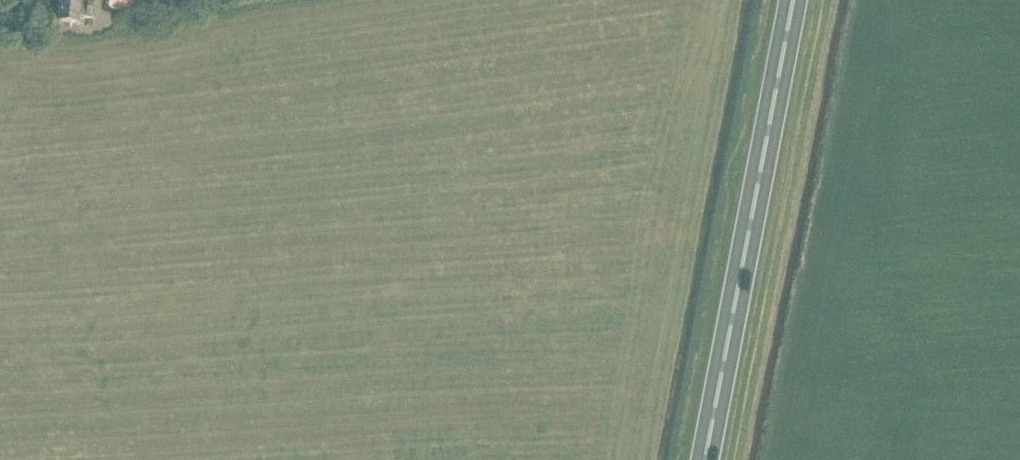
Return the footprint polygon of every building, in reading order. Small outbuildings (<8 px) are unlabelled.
[(80,24),(81,17),(94,18),(96,0),(62,0),(60,22),(80,24)] [(110,6),(144,10),(145,0),(111,0),(110,6)]
